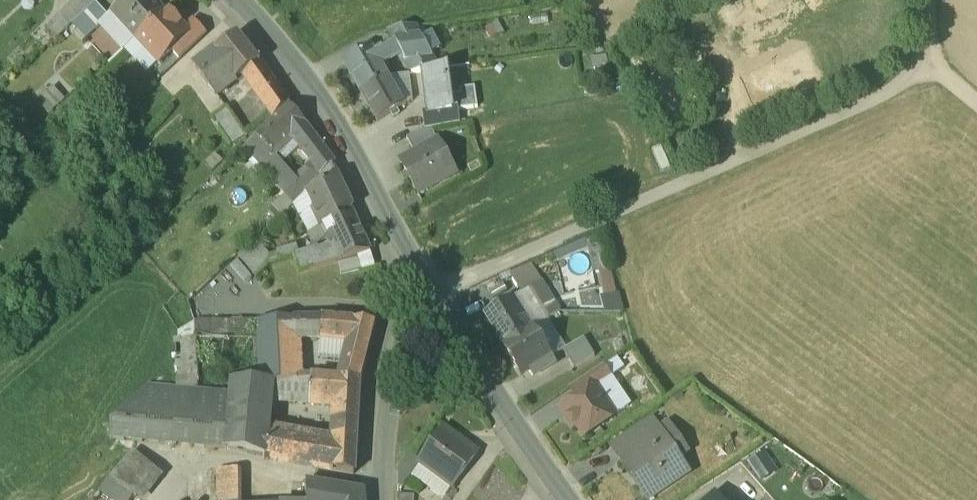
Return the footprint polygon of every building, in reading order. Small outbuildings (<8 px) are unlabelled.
[(55,17),(66,28),(71,23),(95,1),(94,0),(73,0),(55,17)] [(152,0),(122,0),(111,10),(136,36),(163,12),(152,0)] [(95,1),(71,23),(84,38),(108,15),(95,1)] [(163,12),(136,36),(159,60),(171,49),(188,33),(184,28),(166,9),(163,12)] [(205,34),(192,19),(184,28),(188,33),(171,49),(179,58),(205,34)] [(414,27),(389,30),(401,54),(411,73),(436,68),(414,27)] [(260,61),(237,34),(217,49),(214,51),(235,80),(244,73),(253,86),(269,75),(260,61)] [(210,46),(203,51),(207,56),(214,51),(210,46)] [(371,46),(344,62),(360,92),(388,76),(382,65),(376,55),(371,46)] [(385,50),(376,55),(382,65),(391,60),(385,50)] [(207,56),(194,65),(216,95),(235,80),(214,51),(207,56)] [(391,60),(382,65),(388,76),(410,73),(411,73),(401,54),(391,60)] [(453,110),(447,68),(422,72),(429,113),(429,115),(453,112),(453,110)] [(288,102),(269,75),(253,86),(273,116),(288,102)] [(388,76),(360,92),(377,121),(390,113),(393,117),(399,114),(396,110),(405,105),(388,76)] [(288,102),(256,135),(257,136),(270,152),(293,132),(302,143),(313,134),(308,126),(288,102)] [(244,133),(226,107),(211,117),(229,143),(244,133)] [(425,130),(460,125),(458,109),(453,110),(453,112),(429,115),(429,113),(423,114),(425,130)] [(418,130),(404,138),(413,154),(436,141),(429,129),(419,131),(418,130)] [(302,143),(299,146),(314,166),(296,182),(303,189),(305,187),(331,165),(334,162),(313,134),(302,143)] [(257,136),(247,146),(260,162),(270,152),(257,136)] [(413,154),(399,162),(417,193),(453,172),(436,141),(413,154)] [(294,179),(281,164),(269,174),(282,189),(294,179)] [(331,165),(305,187),(307,190),(336,175),(331,165)] [(336,175),(307,190),(315,204),(312,206),(322,224),(351,208),(336,175)] [(370,250),(351,208),(322,224),(332,246),(319,251),(318,248),(298,255),(296,247),(276,253),(279,261),(295,256),(299,271),(370,250)] [(266,256),(254,239),(251,242),(238,254),(237,254),(255,275),(271,263),(266,256)] [(276,253),(266,256),(271,263),(279,261),(276,253)] [(358,257),(338,262),(340,273),(360,268),(358,257)] [(531,264),(509,274),(518,289),(538,277),(531,264)] [(614,293),(608,268),(598,270),(604,295),(614,293)] [(539,281),(527,288),(545,319),(546,318),(558,311),(539,281)] [(512,297),(484,315),(503,345),(530,328),(512,297)] [(323,318),(259,320),(261,382),(273,382),(297,381),(298,376),(301,376),(299,337),(321,336),(323,318)] [(373,324),(323,318),(321,336),(321,339),(349,342),(339,377),(360,379),(373,324)] [(545,319),(533,327),(551,356),(565,347),(546,318),(545,319)] [(551,356),(533,327),(530,328),(503,345),(521,374),(534,366),(538,372),(555,362),(551,356)] [(195,339),(175,338),(179,389),(198,390),(195,339)] [(587,342),(566,355),(574,367),(594,355),(587,342)] [(601,367),(577,382),(584,392),(593,386),(594,387),(608,378),(601,367)] [(297,381),(273,382),(271,396),(309,400),(312,377),(301,376),(298,376),(297,381)] [(339,377),(312,376),(312,377),(309,400),(338,402),(334,441),(356,443),(360,379),(339,377)] [(261,382),(232,380),(231,393),(226,449),(265,456),(268,429),(271,396),(273,382),(261,382)] [(179,389),(148,386),(111,424),(111,438),(226,449),(231,393),(198,390),(179,389)] [(584,392),(559,409),(571,427),(575,424),(583,437),(614,416),(594,387),(593,386),(584,392)] [(334,442),(268,429),(265,456),(355,473),(356,443),(334,441),(334,442)] [(476,452),(444,429),(420,460),(419,462),(420,463),(452,486),(476,452)] [(636,431),(612,447),(620,461),(624,458),(623,457),(644,443),(636,431)] [(623,457),(624,458),(640,482),(636,485),(645,499),(646,499),(688,473),(661,432),(644,443),(623,457)] [(410,453),(398,469),(398,485),(401,488),(420,463),(419,462),(420,460),(410,453)] [(156,470),(131,454),(108,480),(136,497),(156,470)] [(218,468),(218,499),(237,499),(238,469),(218,468)] [(286,481),(280,499),(306,499),(306,481),(286,481)] [(306,481),(306,499),(364,499),(363,491),(306,481)]
